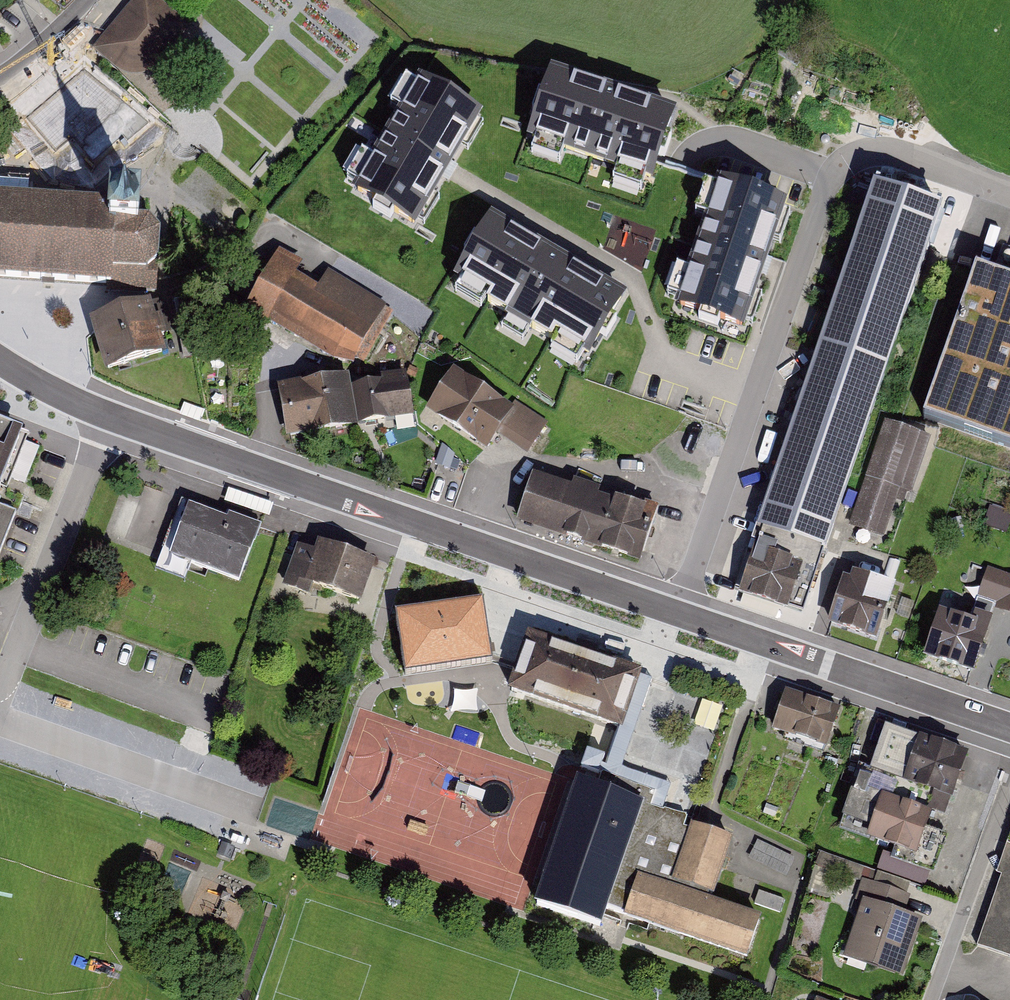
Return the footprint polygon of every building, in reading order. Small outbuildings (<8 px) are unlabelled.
[(92,49),(119,71),(128,75),(137,76),(147,74),(155,69),(191,26),(160,0),(133,0),(92,49)] [(653,182),(677,112),(551,69),(527,139),(653,182)] [(352,191),(414,228),(483,113),(420,76),(352,191)] [(674,307),(744,331),(787,204),(718,181),(674,307)] [(947,208),(878,184),(761,523),(830,547),(947,208)] [(157,290),(161,231),(150,218),(140,218),(141,194),(110,193),(110,202),(0,195),(0,281),(157,290)] [(589,358),(627,295),(490,213),(452,277),(589,358)] [(387,317),(280,257),(251,307),(359,367),(387,317)] [(923,418),(1009,449),(1009,280),(976,268),(923,418)] [(155,302),(95,319),(109,368),(169,352),(155,302)] [(354,381),(283,390),(290,438),(423,420),(416,369),(385,373),(386,385),(355,390),(354,381)] [(515,413),(455,374),(428,414),(491,455),(505,434),(533,453),(550,428),(518,408),(515,413)] [(0,422),(0,565),(1,566),(21,516),(1,508),(28,432),(0,422)] [(935,439),(887,424),(854,527),(890,539),(901,505),(913,509),(935,439)] [(656,512),(539,475),(523,525),(640,562),(656,512)] [(231,522),(188,506),(169,555),(245,585),(266,530),(233,517),(231,522)] [(778,548),(763,542),(744,593),(794,612),(810,569),(775,556),(778,548)] [(318,553),(301,547),(287,589),(312,597),(315,588),(364,603),(377,561),(321,543),(318,553)] [(991,570),(980,605),(1009,614),(1009,575),(991,570)] [(827,625),(876,641),(895,587),(852,572),(850,579),(843,577),(827,625)] [(476,592),(411,603),(420,653),(485,642),(476,592)] [(992,624),(945,608),(928,659),(975,674),(992,624)] [(646,681),(531,642),(512,698),(627,737),(646,681)] [(843,710),(786,693),(774,730),(831,748),(843,710)] [(873,774),(864,770),(845,822),(907,844),(903,856),(933,867),(945,835),(926,828),(935,802),(948,807),(968,751),(890,724),(873,774)] [(654,806),(581,783),(541,911),(606,930),(613,907),(631,913),(627,923),(752,961),(765,920),(718,905),(736,846),(690,832),(693,824),(653,812),(654,806)] [(752,858),(784,872),(792,855),(760,841),(752,858)] [(863,899),(905,914),(911,896),(862,879),(856,897),(863,899)] [(991,945),(1009,951),(1009,888),(991,945)] [(843,957),(902,978),(923,920),(905,914),(863,899),(843,957)]
